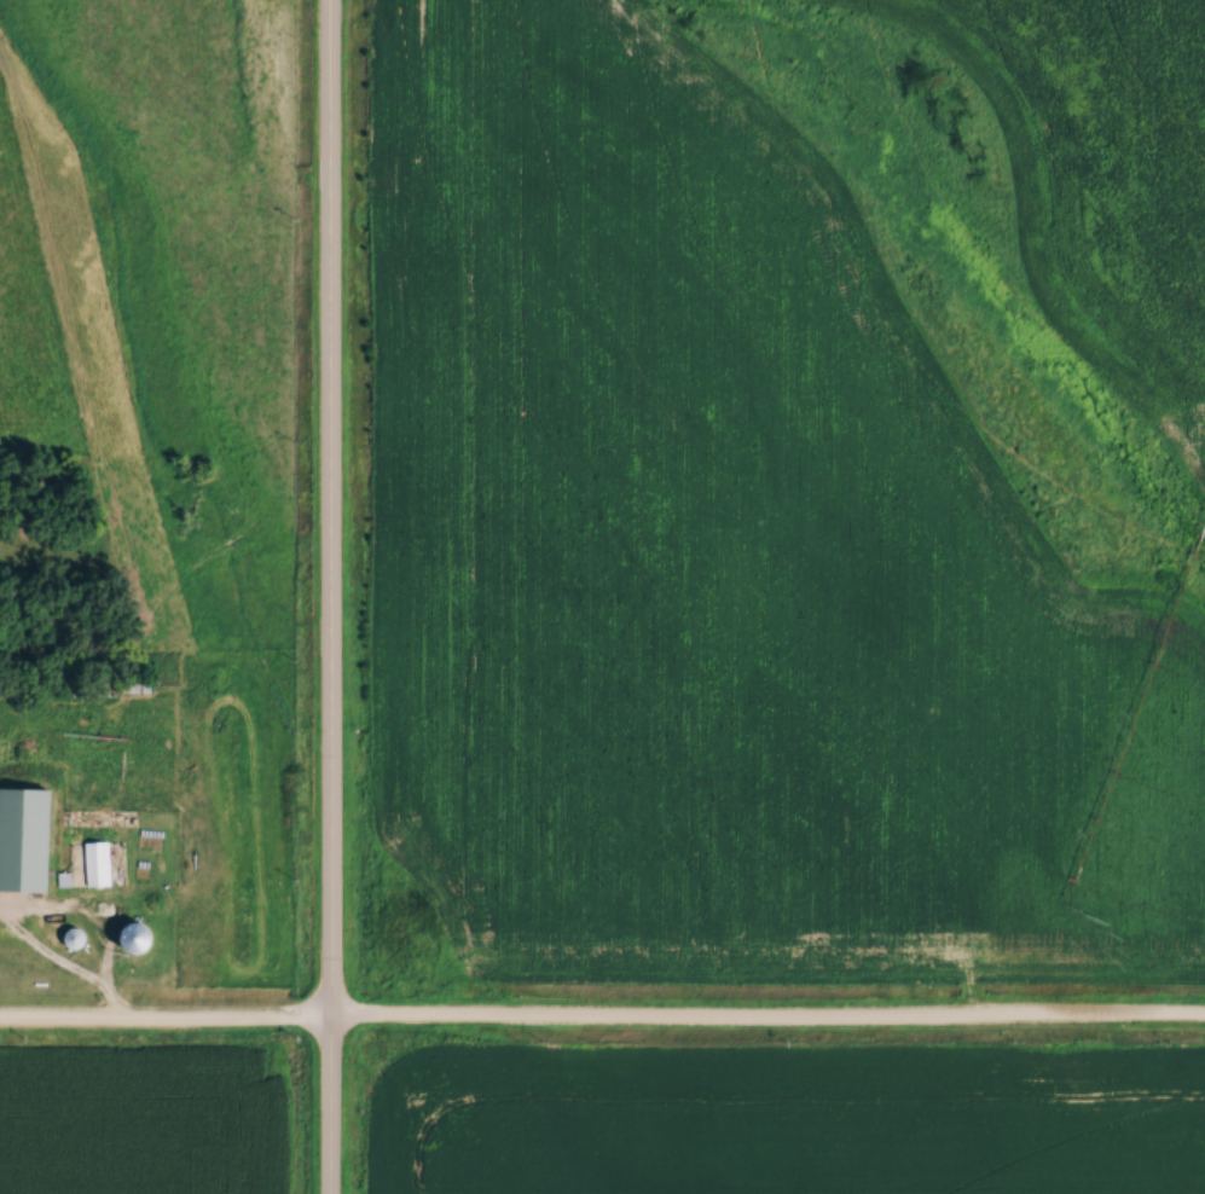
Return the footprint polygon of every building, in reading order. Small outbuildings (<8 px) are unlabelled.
[(1,786),(0,828),(0,888),(55,890),(59,788),(1,786)] [(89,841),(89,885),(114,885),(114,841),(89,841)]
